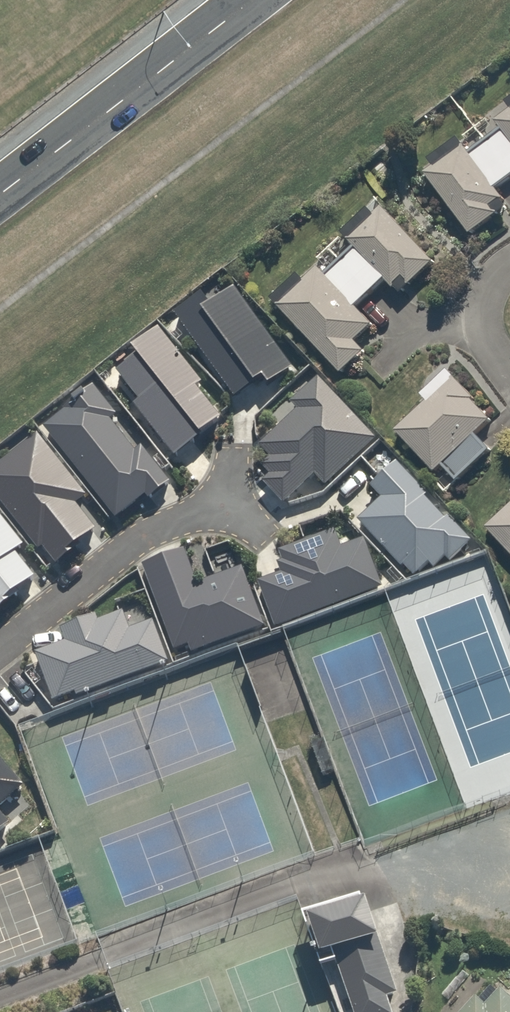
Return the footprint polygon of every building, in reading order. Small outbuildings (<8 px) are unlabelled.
[(420,169),(466,231),(491,212),(484,203),(498,193),(496,189),(509,179),(509,106),(494,119),(496,122),(465,145),(460,139),(420,169)] [(317,261),(272,302),(335,370),(358,348),(350,339),(367,323),(350,305),(381,278),(388,286),(398,277),(405,284),(430,261),(380,206),(343,240),(349,246),(324,269),(317,261)] [(202,296),(175,315),(232,396),(252,382),(255,385),(263,380),(268,387),(293,370),(234,289),(210,306),(202,296)] [(140,403),(134,407),(175,459),(222,421),(196,389),(202,385),(160,331),(133,351),(138,357),(117,373),(140,403)] [(437,461),(451,476),(487,445),(473,429),(491,413),(454,371),(392,426),(429,468),(437,461)] [(377,440),(318,379),(291,405),(297,412),(259,448),(271,460),(262,468),(270,477),(263,484),(284,506),(315,477),(325,489),(377,440)] [(67,413),(45,429),(116,520),(146,497),(149,501),(171,484),(133,437),(126,442),(110,422),(116,417),(94,388),(65,411),(67,413)] [(0,465),(0,503),(39,552),(43,549),(57,567),(82,548),(79,545),(97,531),(77,506),(87,498),(38,435),(0,465)] [(450,564),(472,542),(449,518),(447,519),(426,498),(428,496),(397,464),(371,489),(382,500),(358,523),(402,570),(404,568),(415,579),(430,566),(434,570),(445,559),(450,564)] [(482,524),(509,553),(509,498),(482,524)] [(18,592),(35,579),(15,553),(24,547),(0,516),(0,611),(20,595),(18,592)] [(276,629),(383,589),(364,541),(341,549),(335,533),(280,553),(283,563),(277,564),(282,575),(258,583),(276,629)] [(193,655),(265,628),(243,568),(198,586),(185,551),(143,566),(176,652),(190,647),(193,655)] [(79,699),(170,664),(154,622),(131,630),(124,612),(99,621),(97,616),(61,630),(66,644),(36,655),(53,703),(77,695),(79,699)] [(24,788),(0,760),(0,809),(24,788)] [(10,825),(0,813),(0,834),(10,825)] [(389,999),(399,996),(368,903),(364,904),(362,899),(305,918),(322,971),(337,966),(352,1011),(393,1011),(389,999)] [(501,975),(475,1001),(468,994),(450,1011),(509,1011),(509,984),(501,975)]
